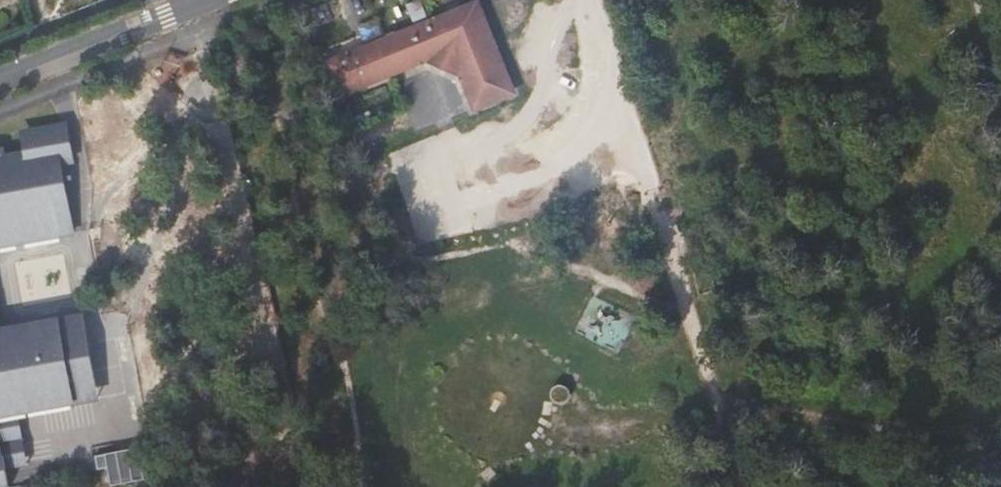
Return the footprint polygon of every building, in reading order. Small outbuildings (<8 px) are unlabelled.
[(405,5),(413,24),(428,18),(421,0),(418,0),(405,5)] [(285,7),(289,17),(297,13),(302,11),(298,1),(285,7)] [(477,4),(328,64),(341,94),(432,57),(434,61),(457,72),(462,70),(476,109),(513,94),(477,4)] [(56,235),(50,201),(62,198),(55,164),(68,161),(61,126),(37,130),(19,137),(22,154),(0,158),(0,246),(56,235)] [(62,198),(50,201),(56,235),(68,233),(62,198)] [(84,309),(58,314),(61,333),(67,332),(73,360),(66,362),(71,384),(96,380),(84,309)] [(16,394),(71,384),(66,362),(73,360),(67,332),(61,333),(58,314),(0,326),(0,397),(16,394)] [(556,404),(561,405),(567,403),(570,398),(570,395),(569,390),(565,386),(559,385),(556,386),(553,388),(551,391),(550,396),(552,400),(556,404)] [(0,397),(0,436),(1,436),(4,455),(26,451),(16,394),(0,397)] [(10,486),(4,455),(1,436),(0,436),(0,486),(8,486),(10,486)] [(108,468),(112,486),(156,479),(151,447),(96,456),(99,470),(108,468)]
